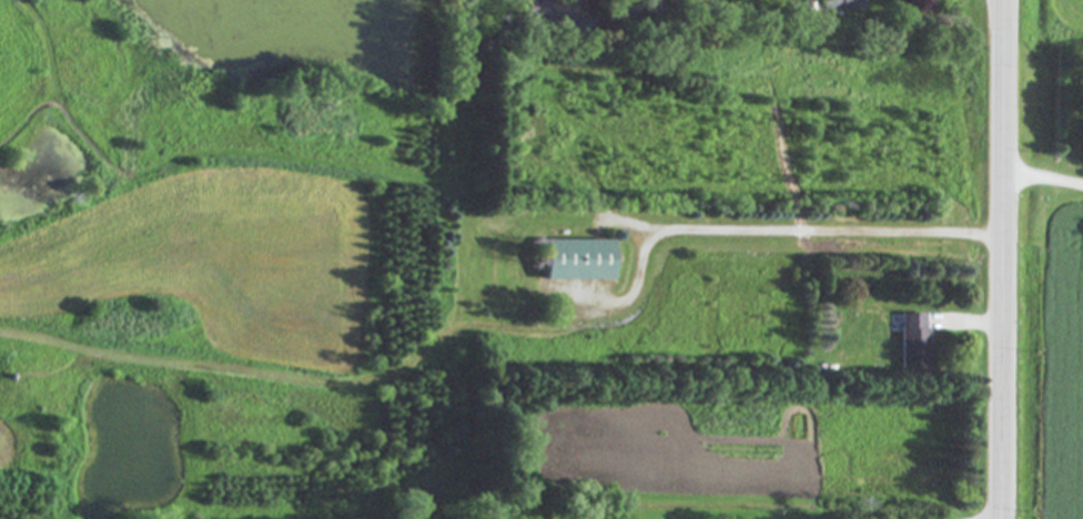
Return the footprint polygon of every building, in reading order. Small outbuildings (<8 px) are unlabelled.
[(859,12),(859,0),(819,0),(819,12),(859,12)] [(608,282),(609,242),(540,241),(540,281),(608,282)] [(924,315),(897,315),(898,372),(925,372),(924,315)]
